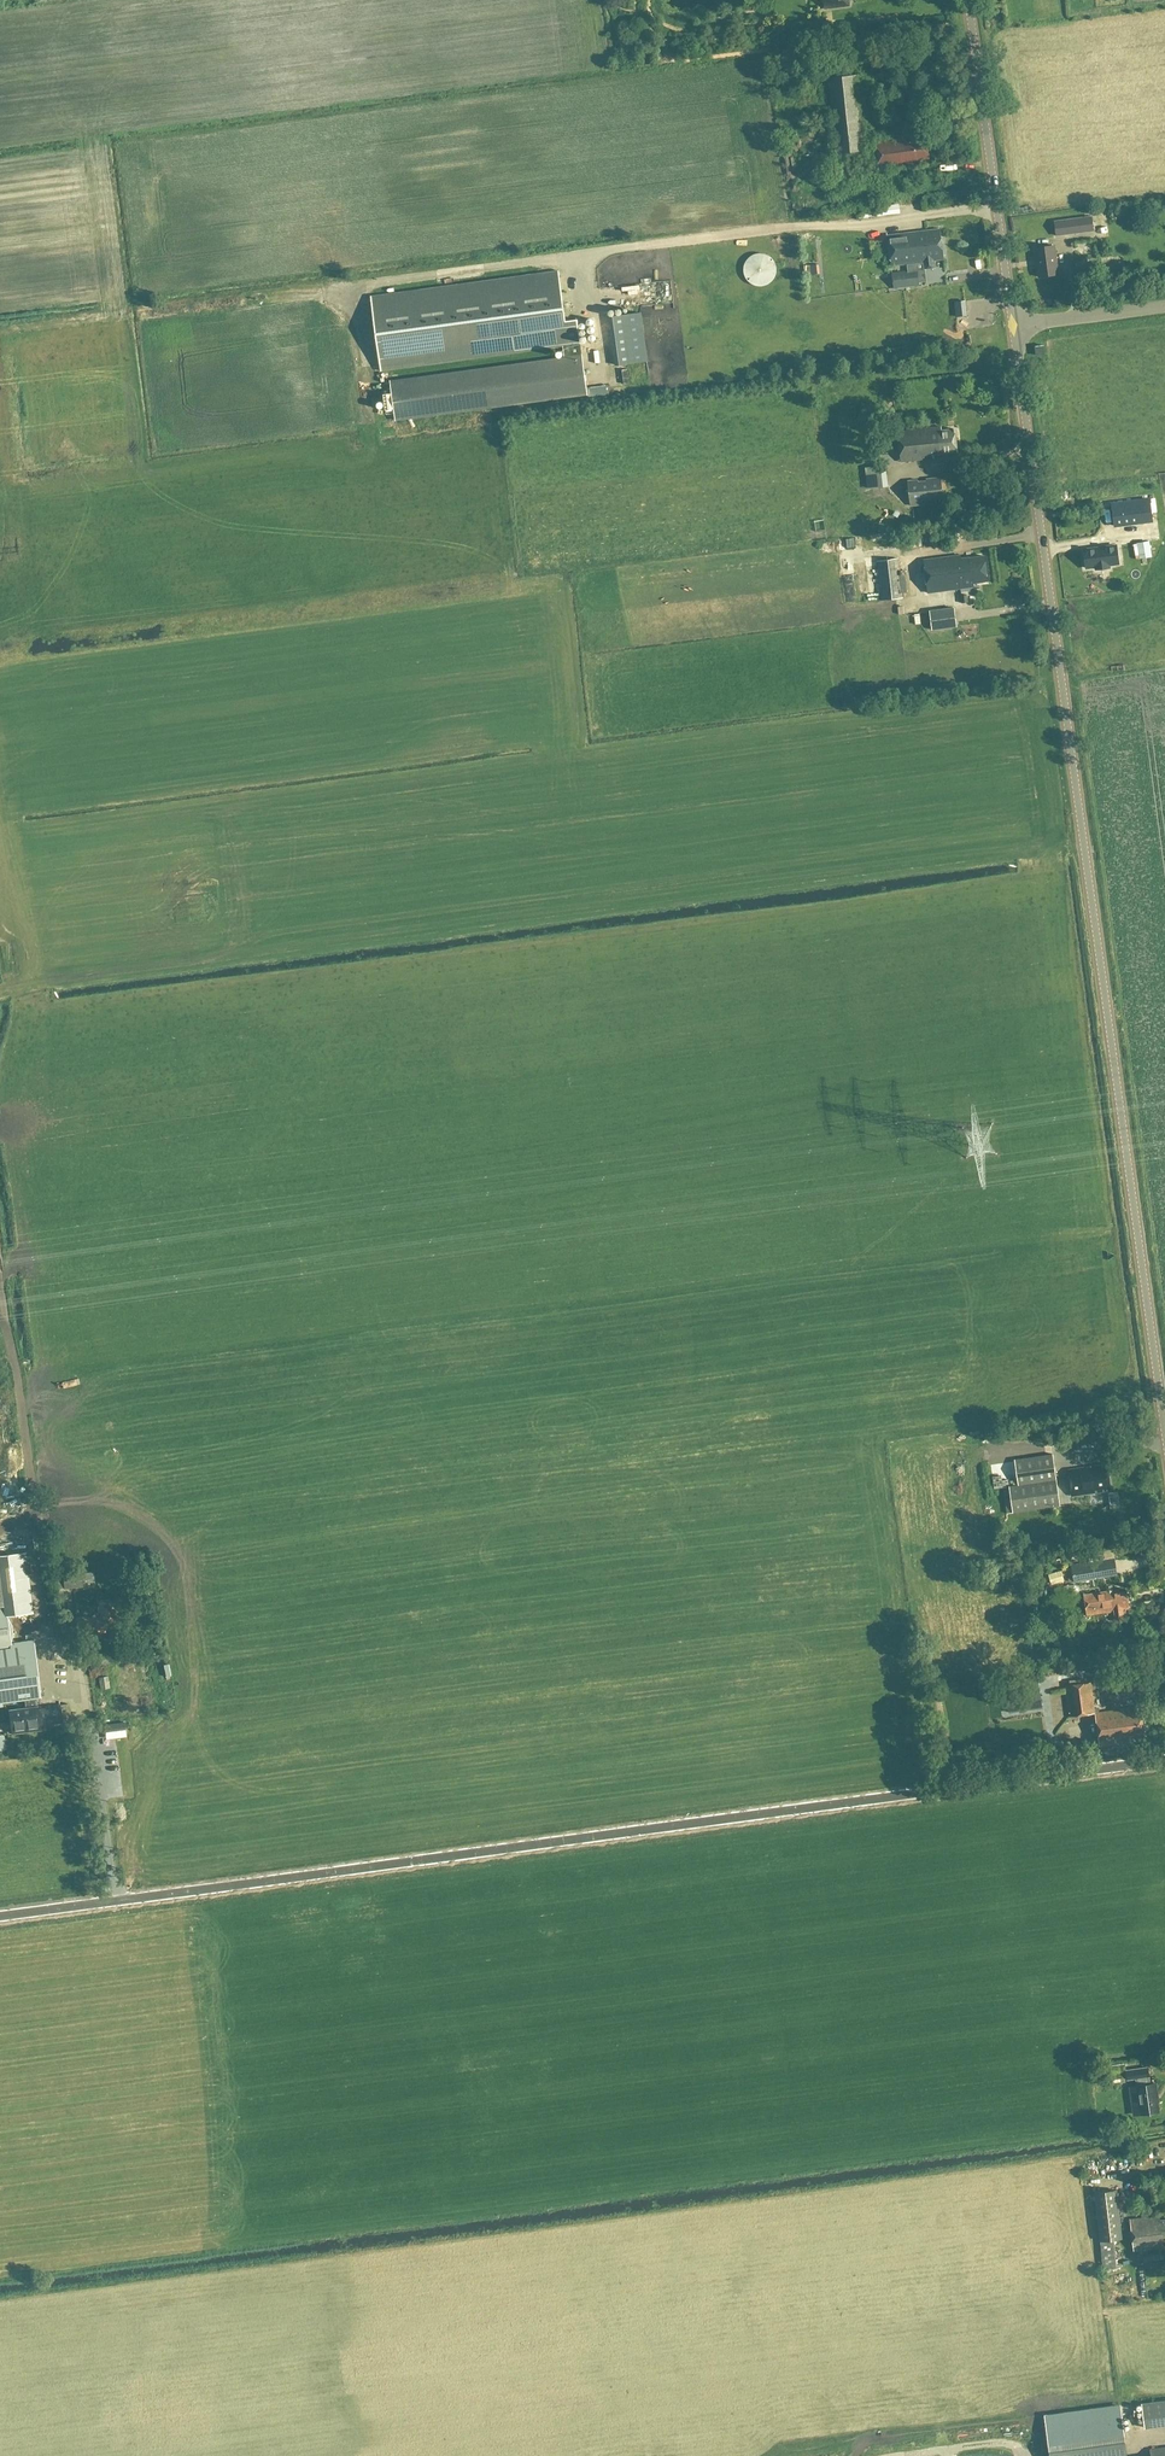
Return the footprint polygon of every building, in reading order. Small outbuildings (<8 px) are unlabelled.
[(825,9),(849,6),(848,0),(824,0),(825,9)] [(836,155),(865,152),(855,76),(827,79),(836,155)] [(910,136),(876,141),(880,169),(929,162),(925,137),(910,139),(910,136)] [(879,218),(902,214),(901,208),(878,212),(879,218)] [(1054,221),(1056,235),(1093,231),(1091,217),(1054,221)] [(935,268),(934,260),(943,259),(939,229),(887,236),(890,266),(923,262),(924,269),(935,268)] [(1034,248),(1038,277),(1058,274),(1053,246),(1034,248)] [(775,277),(776,274),(776,270),(776,267),(775,264),(773,261),(771,258),(769,256),(766,254),(762,253),(759,253),(756,253),(752,254),(749,256),(747,258),(745,261),(743,264),(742,267),(742,270),(742,274),(743,277),(745,280),(747,282),(749,285),(752,286),(756,287),(759,288),(762,287),(766,286),(769,285),(771,282),(773,280),(775,277)] [(1122,266),(1103,268),(1105,282),(1124,280),(1122,266)] [(893,288),(918,285),(916,269),(891,273),(893,288)] [(371,298),(381,372),(563,347),(564,359),(390,383),(391,395),(383,396),(385,410),(393,409),(395,421),(587,395),(582,356),(581,356),(579,344),(580,344),(578,331),(585,330),(584,319),(565,322),(558,272),(371,298)] [(918,290),(909,290),(908,315),(918,315),(918,290)] [(633,364),(630,339),(611,342),(615,367),(633,364)] [(1036,356),(1045,355),(1043,345),(1034,346),(1036,356)] [(941,426),(897,431),(900,462),(933,458),(932,455),(957,452),(954,429),(941,430),(941,426)] [(865,469),(868,489),(883,487),(880,467),(865,469)] [(917,482),(917,480),(906,481),(909,505),(942,501),(940,482),(940,477),(925,478),(925,481),(917,482)] [(1114,527),(1152,522),(1149,500),(1111,505),(1114,527)] [(1139,557),(1152,555),(1149,540),(1136,542),(1139,557)] [(1118,564),(1115,546),(1082,550),(1084,568),(1095,567),(1095,570),(1107,568),(1107,565),(1118,564)] [(960,555),(923,560),(927,593),(973,587),(973,583),(980,582),(987,581),(984,556),(969,558),(969,557),(960,559),(960,555)] [(877,561),(881,601),(902,598),(897,559),(877,561)] [(849,604),(861,602),(860,595),(848,597),(849,604)] [(929,611),(932,630),(956,627),(953,608),(929,611)] [(1012,1513),(1018,1512),(1060,1506),(1052,1454),(1013,1460),(1017,1486),(1008,1487),(1012,1513)] [(1107,1464),(1068,1469),(1072,1496),(1110,1491),(1107,1464)] [(5,1607),(7,1616),(32,1613),(25,1553),(0,1556),(0,1608),(5,1607)] [(1074,1582),(1077,1582),(1116,1575),(1114,1561),(1071,1568),(1074,1582)] [(81,1573),(62,1574),(63,1589),(82,1588),(81,1573)] [(1049,1583),(1050,1592),(1069,1591),(1069,1582),(1049,1583)] [(1119,1590),(1112,1591),(1112,1586),(1106,1587),(1106,1592),(1083,1596),(1086,1616),(1107,1613),(1108,1614),(1114,1613),(1115,1623),(1124,1622),(1122,1609),(1128,1608),(1126,1591),(1119,1592),(1119,1590)] [(1081,1598),(1080,1591),(1061,1594),(1062,1601),(1081,1598)] [(79,1635),(105,1632),(105,1628),(118,1627),(115,1601),(98,1603),(99,1615),(77,1618),(79,1635)] [(11,1632),(11,1628),(10,1623),(7,1616),(5,1607),(0,1608),(0,1706),(2,1706),(1,1701),(24,1698),(26,1709),(9,1711),(12,1734),(41,1730),(40,1725),(62,1722),(60,1707),(38,1709),(38,1707),(36,1708),(34,1697),(39,1696),(32,1642),(10,1644),(11,1637),(11,1632)] [(1068,1717),(1095,1714),(1099,1747),(1130,1743),(1129,1738),(1144,1737),(1140,1708),(1098,1713),(1098,1709),(1093,1710),(1090,1683),(1064,1686),(1068,1717)] [(1040,1693),(999,1698),(1002,1718),(1043,1713),(1040,1693)] [(126,1730),(125,1724),(105,1727),(105,1733),(126,1730)] [(1074,1759),(1086,1757),(1085,1748),(1073,1750),(1074,1759)] [(1134,2098),(1138,2097),(1140,2114),(1159,2112),(1156,2096),(1157,2096),(1156,2085),(1150,2085),(1147,2068),(1125,2071),(1127,2080),(1136,2079),(1137,2087),(1133,2087),(1131,2090),(1132,2096),(1134,2098)] [(1094,2193),(1100,2241),(1113,2239),(1121,2238),(1116,2191),(1094,2193)] [(1129,2220),(1133,2252),(1163,2249),(1162,2240),(1164,2240),(1164,2220),(1160,2221),(1159,2216),(1129,2220)] [(1114,2256),(1113,2239),(1100,2241),(1102,2257),(1114,2256)] [(1164,2425),(1164,2401),(1141,2404),(1144,2428),(1164,2425)] [(1122,2428),(1119,2407),(1044,2418),(1050,2455),(1126,2455),(1122,2428)] [(1150,2455),(1164,2455),(1164,2448),(1150,2450),(1150,2455)]
